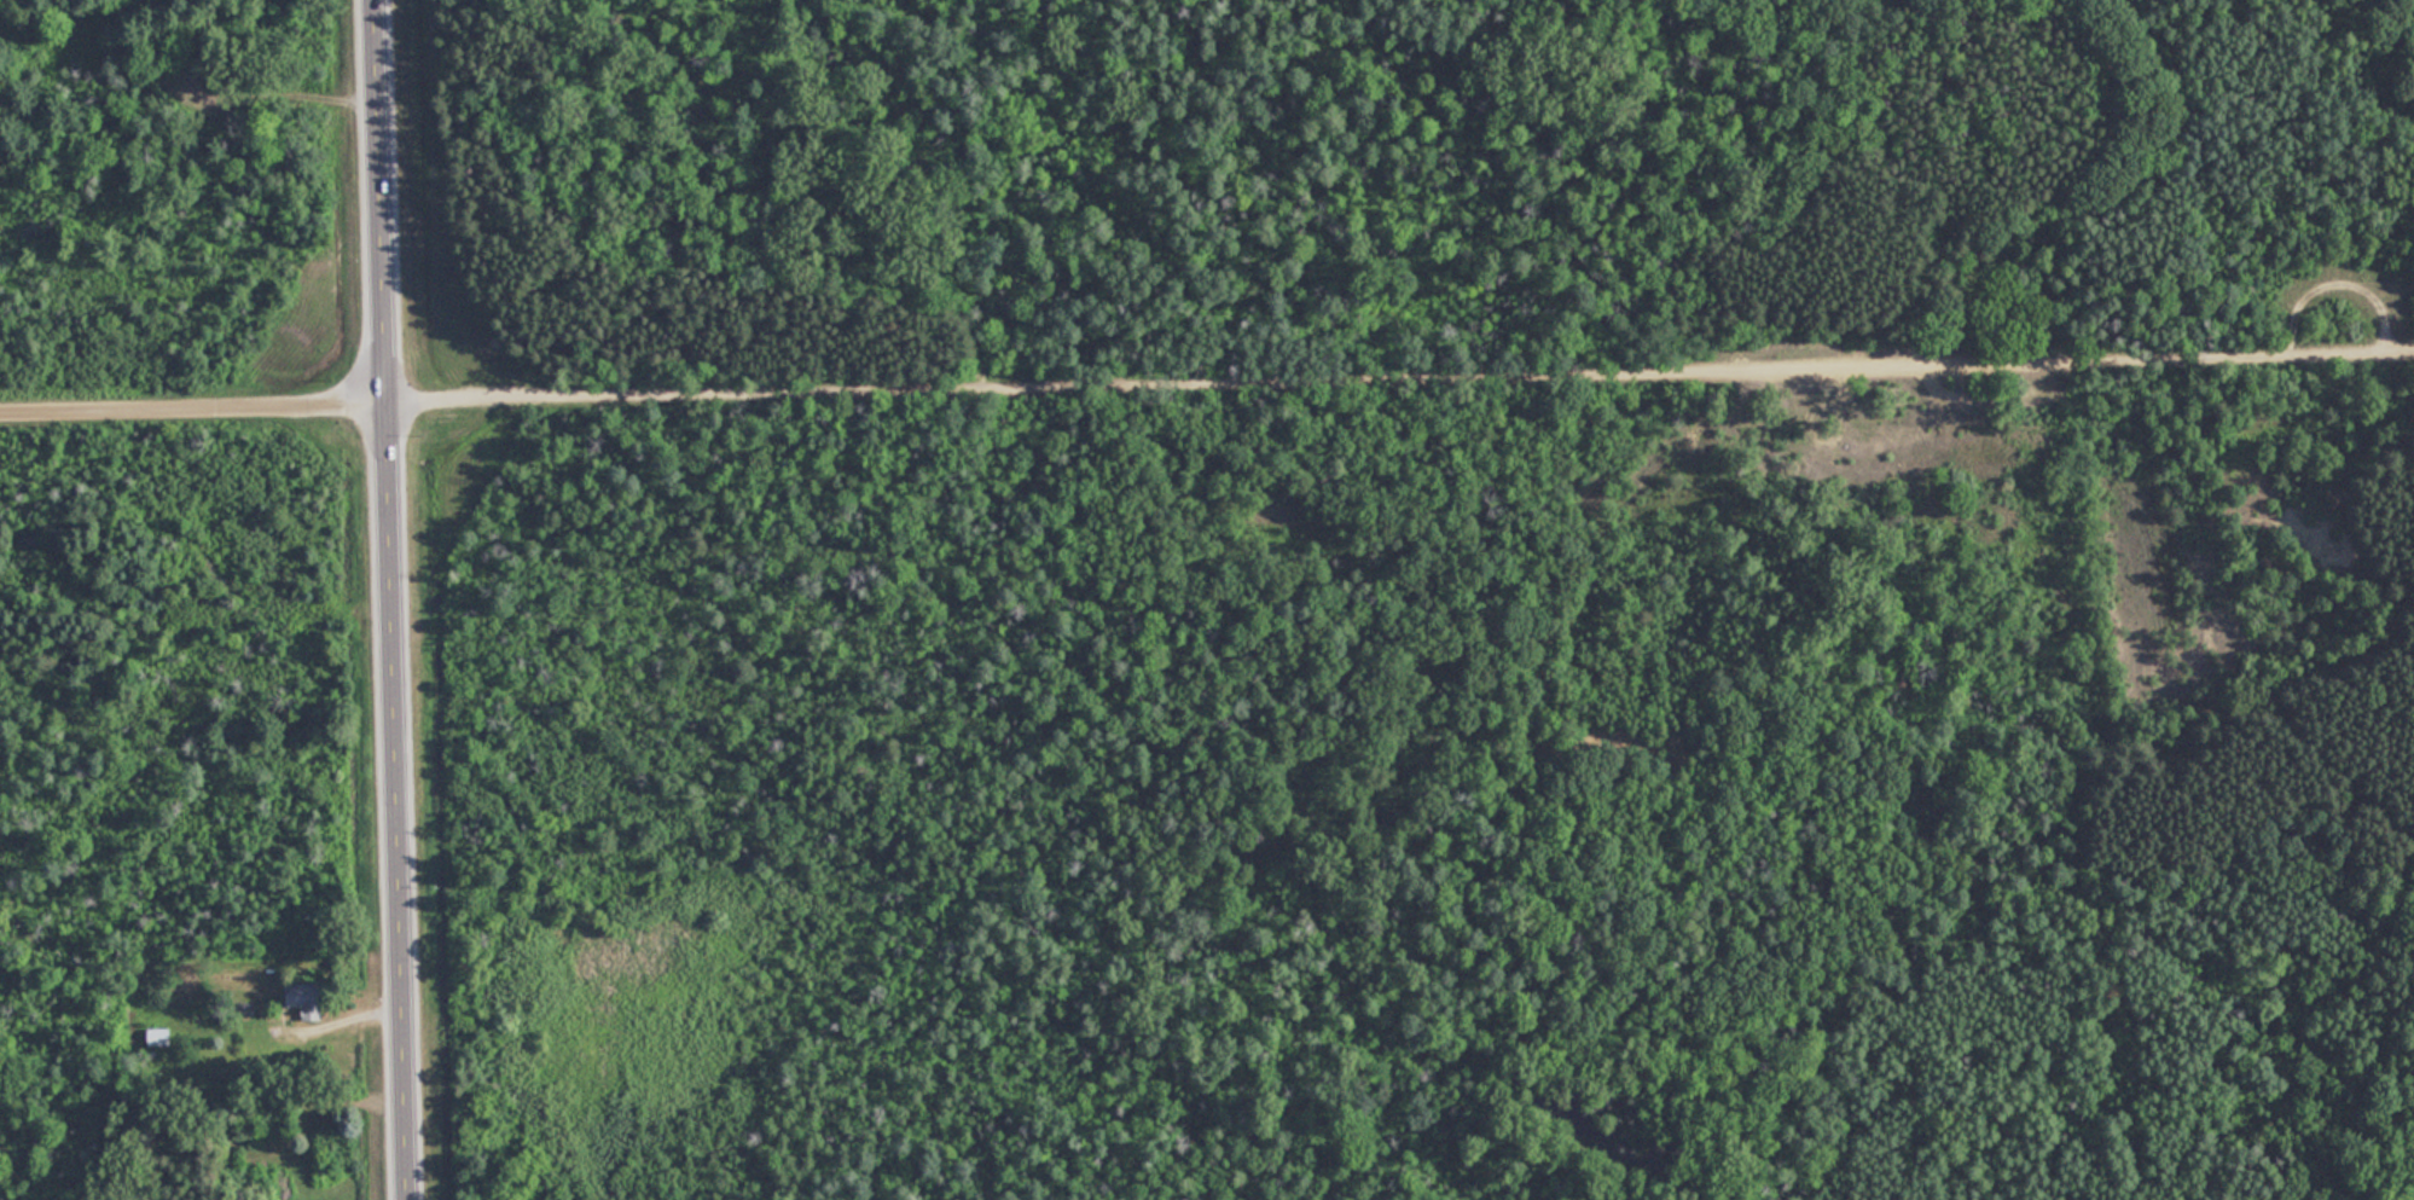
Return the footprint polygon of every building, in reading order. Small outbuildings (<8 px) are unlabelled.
[(300,1023),(323,1023),(323,984),(287,984),(287,1009),(300,1009),(300,1023)] [(172,1030),(147,1030),(147,1046),(172,1046),(172,1030)]
